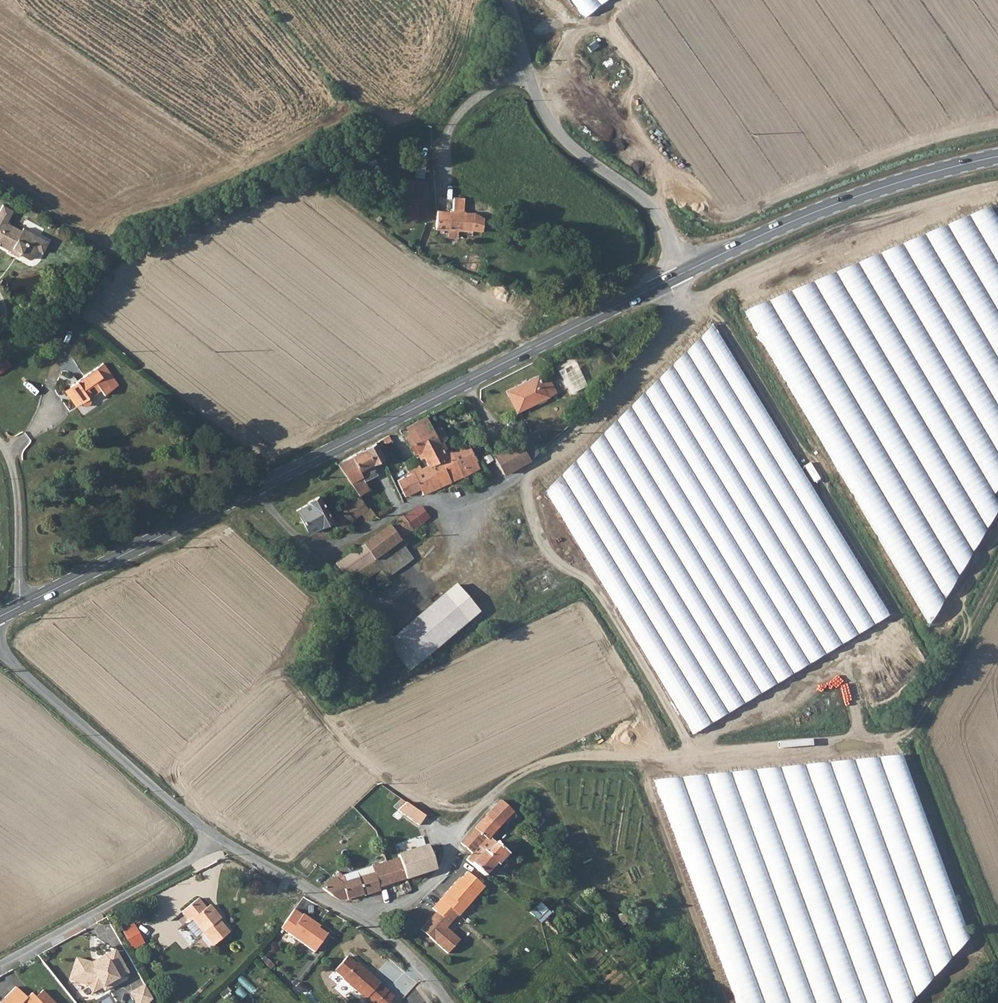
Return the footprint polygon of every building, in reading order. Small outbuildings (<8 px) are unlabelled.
[(582,16),(602,0),(569,0),(582,16)] [(446,227),(446,230),(456,231),(482,231),(483,219),(472,213),(463,212),(464,200),(453,198),(451,210),(434,209),(433,226),(446,227)] [(9,252),(11,249),(18,253),(16,256),(25,259),(29,257),(33,251),(38,254),(45,242),(21,229),(19,232),(3,223),(10,211),(0,206),(0,247),(9,252)] [(742,310),(929,625),(997,506),(997,504),(992,494),(997,484),(997,220),(989,206),(742,310)] [(7,255),(14,259),(16,256),(18,253),(11,249),(9,252),(7,255)] [(889,616),(712,324),(546,489),(693,733),(889,616)] [(79,377),(90,395),(91,396),(93,397),(96,397),(98,395),(99,392),(99,390),(109,383),(111,386),(124,378),(110,357),(79,377)] [(555,371),(566,394),(584,385),(572,362),(555,371)] [(506,391),(517,411),(554,392),(547,378),(539,382),(536,376),(506,391)] [(73,381),(84,399),(90,395),(79,377),(73,381)] [(418,487),(430,480),(429,478),(444,471),(446,474),(450,472),(452,476),(460,473),(451,455),(445,457),(443,451),(446,450),(440,438),(445,435),(440,426),(435,429),(429,415),(405,427),(408,433),(400,437),(410,457),(419,454),(426,467),(412,473),(418,487)] [(525,437),(517,440),(527,459),(533,454),(525,437)] [(517,466),(527,459),(517,440),(491,454),(502,473),(517,466)] [(476,460),(468,444),(450,454),(451,455),(460,473),(461,476),(478,468),(474,461),(476,460)] [(351,457),(363,474),(348,482),(355,492),(365,508),(369,505),(374,503),(366,492),(368,491),(363,481),(375,473),(370,465),(382,457),(375,445),(351,457)] [(429,478),(430,480),(435,489),(450,483),(446,474),(444,471),(429,478)] [(418,487),(412,473),(410,475),(397,480),(404,496),(420,489),(418,487)] [(420,489),(422,495),(435,489),(430,480),(418,487),(420,489)] [(307,502),(308,505),(296,511),(307,533),(332,520),(337,529),(361,513),(360,512),(365,508),(355,492),(329,512),(319,496),(307,502)] [(403,515),(412,528),(429,516),(421,504),(403,515)] [(360,512),(361,513),(365,521),(375,514),(369,505),(365,508),(360,512)] [(397,538),(412,528),(403,515),(387,525),(389,526),(397,538)] [(362,545),(373,560),(399,541),(397,538),(389,526),(362,545)] [(380,570),(373,560),(362,545),(352,552),(368,577),(380,570)] [(368,577),(357,585),(372,609),(396,593),(393,588),(419,571),(406,551),(380,570),(368,577)] [(357,585),(368,577),(352,552),(335,564),(351,589),(357,585)] [(459,599),(400,643),(422,673),(483,628),(459,599)] [(400,643),(393,649),(372,622),(366,627),(408,683),(422,673),(400,643)] [(654,779),(737,1002),(907,1002),(967,936),(902,755),(654,779)] [(510,813),(502,804),(498,801),(486,814),(499,826),(510,813)] [(407,802),(401,811),(421,825),(427,816),(407,802)] [(488,838),(499,826),(486,814),(460,843),(470,854),(465,858),(485,877),(507,856),(488,838)] [(394,847),(396,855),(427,846),(425,838),(394,847)] [(396,855),(399,863),(403,878),(407,880),(435,872),(427,846),(396,855)] [(407,880),(403,878),(399,863),(344,880),(338,875),(323,889),(341,901),(364,895),(364,897),(378,893),(377,890),(400,883),(402,889),(409,887),(407,880)] [(443,928),(481,887),(466,873),(455,884),(454,883),(430,908),(434,912),(418,929),(444,954),(457,941),(443,928)] [(207,907),(204,901),(208,899),(203,891),(198,893),(191,882),(172,893),(179,905),(182,903),(190,917),(199,932),(217,921),(209,906),(207,907)] [(187,919),(190,917),(182,903),(179,905),(187,919)] [(544,923),(554,913),(546,905),(536,915),(544,923)] [(303,942),(314,924),(313,923),(314,921),(303,912),(302,914),(294,908),(281,926),(303,942)] [(125,929),(134,949),(145,944),(136,924),(125,929)] [(314,950),(326,933),(314,924),(303,942),(314,950)] [(99,964),(97,961),(116,950),(115,948),(91,961),(75,957),(69,979),(74,980),(79,962),(91,965),(93,967),(99,964)] [(91,965),(79,962),(74,980),(88,984),(93,991),(102,985),(103,986),(106,987),(113,984),(113,979),(128,971),(116,950),(97,961),(99,964),(93,967),(91,965)] [(372,1002),(376,1002),(387,990),(379,983),(357,963),(356,964),(348,957),(335,970),(344,978),(343,979),(372,1002)] [(145,984),(131,992),(137,1002),(149,1002),(153,999),(145,984)] [(45,990),(37,997),(33,993),(29,997),(18,986),(0,1002),(1,1002),(57,1002),(45,990)] [(387,990),(376,1002),(386,1002),(393,995),(387,990)]
